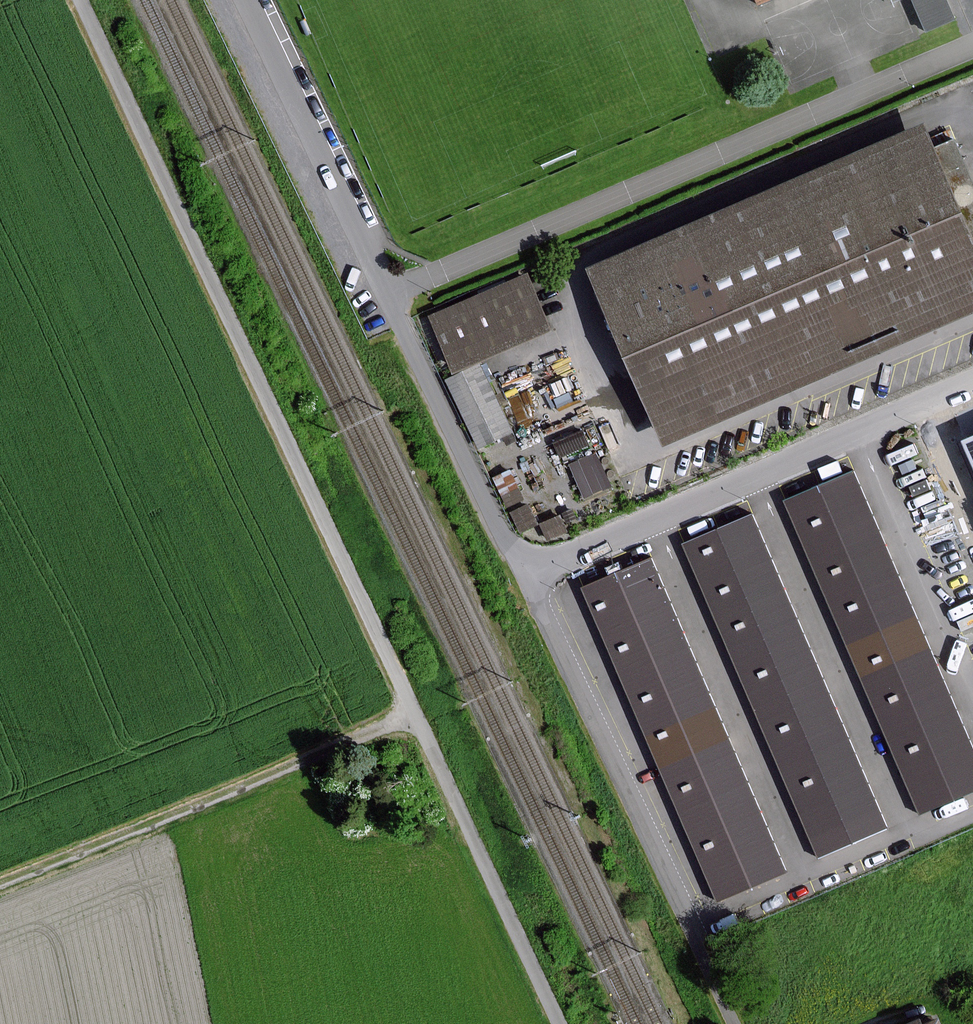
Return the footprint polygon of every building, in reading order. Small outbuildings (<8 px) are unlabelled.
[(592,271),(665,440),(875,350),(972,308),(972,196),(951,144),(933,152),(923,129),(592,271)] [(522,270),(422,314),(448,372),(547,328),(522,270)] [(570,456),(584,491),(610,481),(596,446),(570,456)] [(852,477),(788,504),(920,809),(972,787),(972,757),(852,477)] [(881,823),(749,518),(685,546),(817,851),(881,823)] [(783,872),(650,563),(587,590),(719,899),(783,872)]
